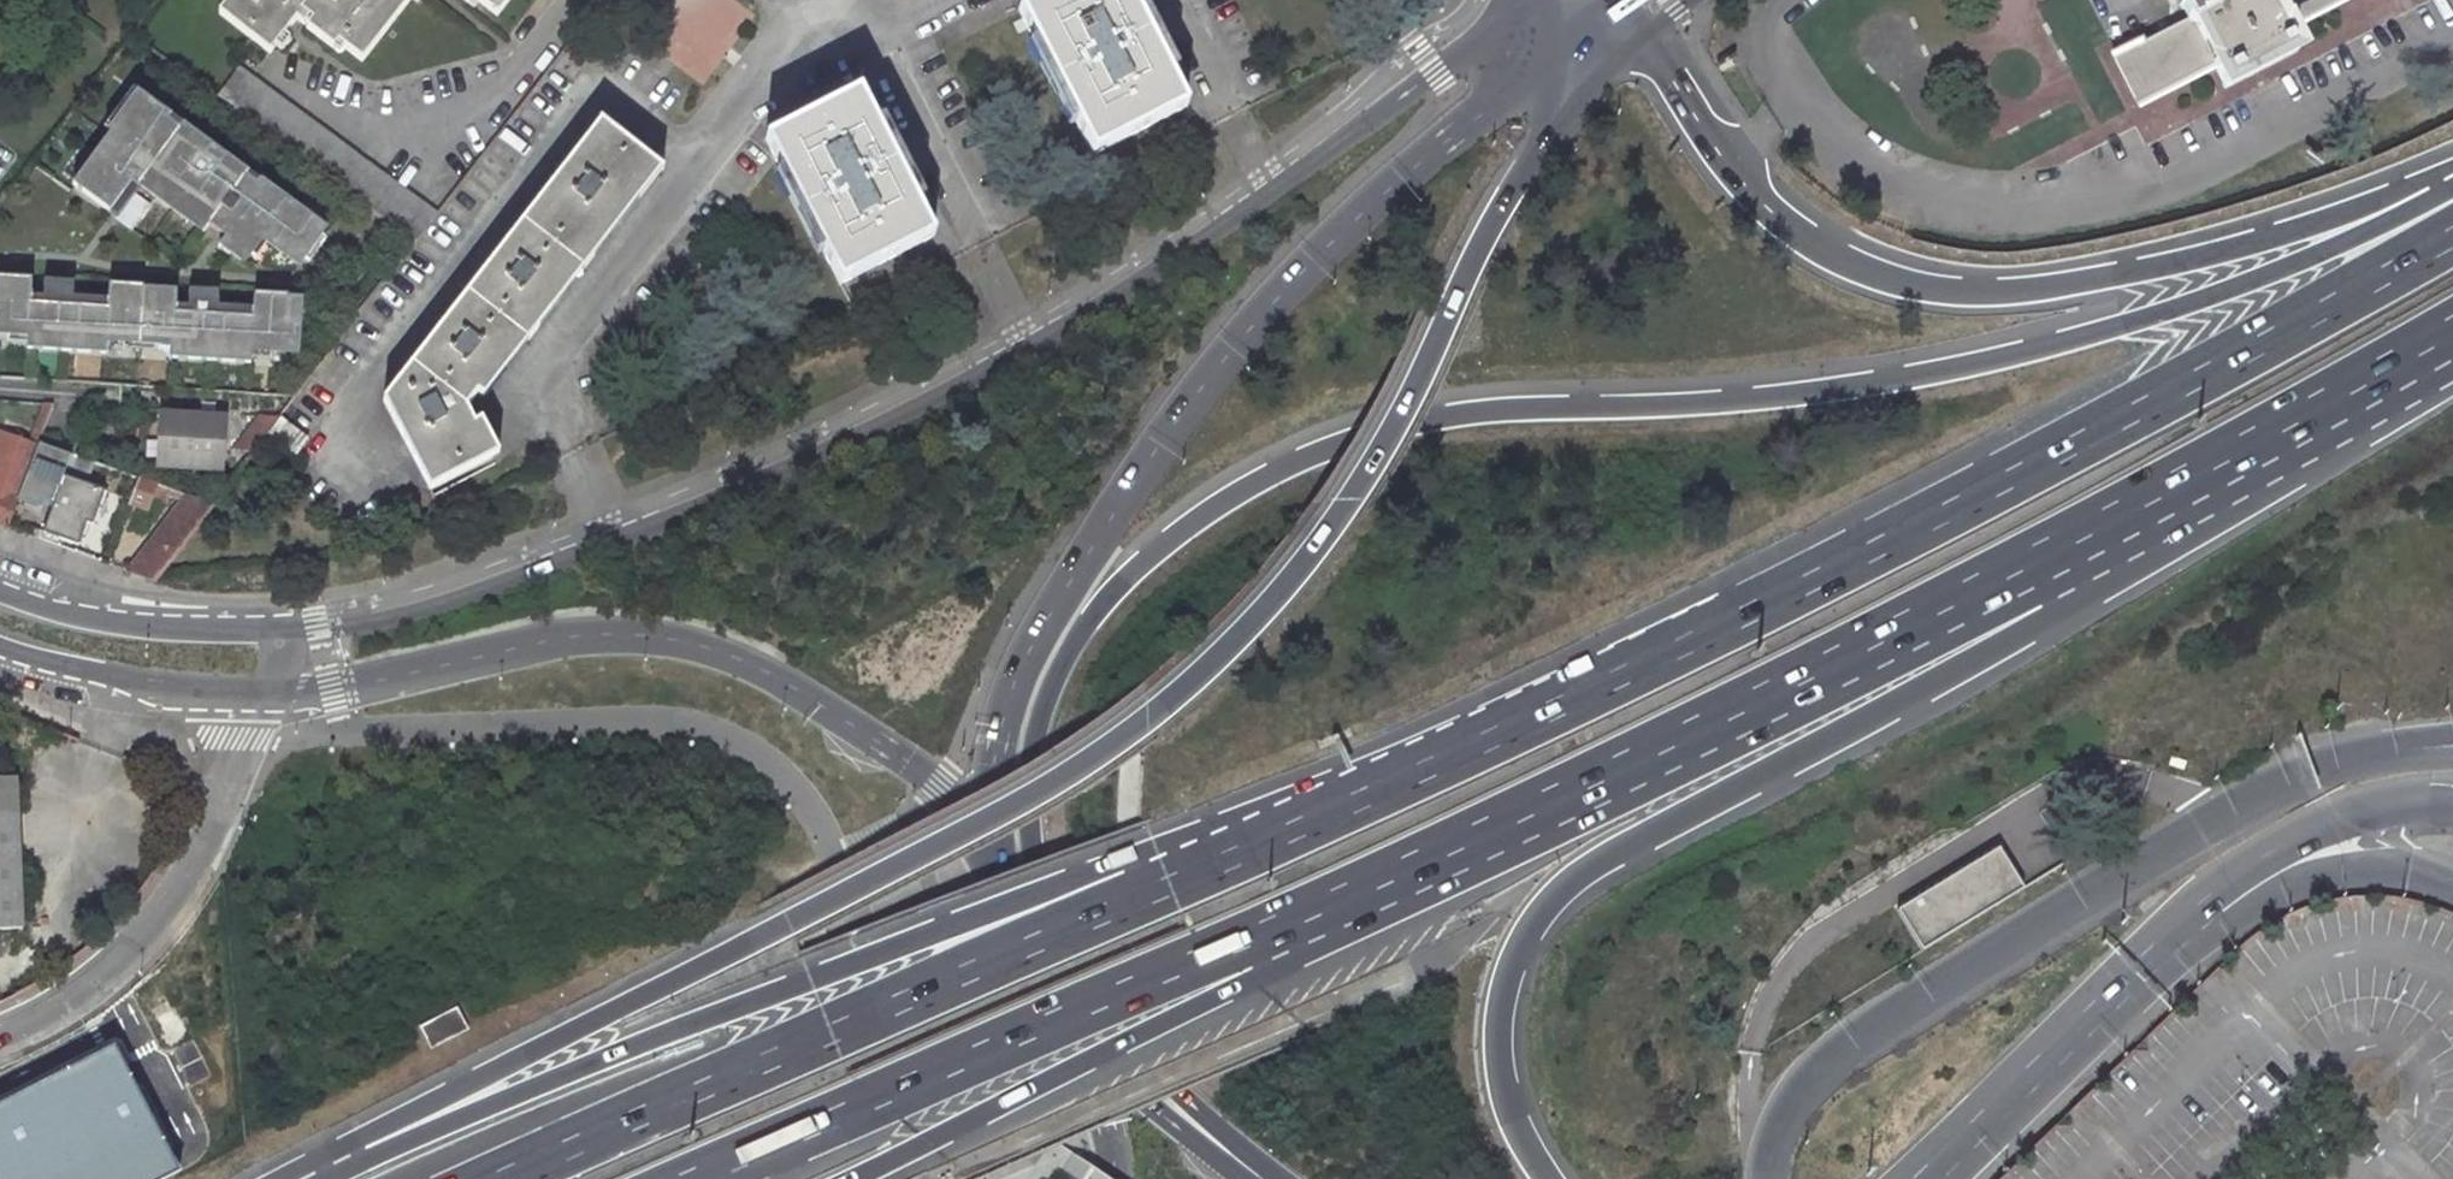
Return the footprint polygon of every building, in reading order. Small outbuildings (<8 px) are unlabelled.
[(218,13),(269,52),(272,48),(295,19),(303,25),(308,18),(300,12),(309,0),(228,0),(218,13)] [(300,12),(308,18),(311,21),(306,28),(333,48),(337,42),(361,61),(409,0),(309,0),(300,12)] [(497,15),(508,0),(478,0),(497,15)] [(753,15),(733,0),(697,0),(658,51),(701,83),(753,15)] [(1131,0),(1037,0),(1018,10),(1093,153),(1185,106),(1145,28),(1131,0)] [(2183,2),(2179,4),(2187,17),(2214,72),(2225,94),(2302,55),(2290,33),(2274,0),(2182,0),(2183,2)] [(2290,33),(2355,0),(2274,0),(2290,33)] [(2187,17),(2110,55),(2137,110),(2214,72),(2187,17)] [(437,213),(238,67),(217,96),(415,241),(437,213)] [(325,229),(132,88),(111,117),(119,122),(72,186),(108,213),(132,181),(203,233),(207,226),(224,239),(219,245),(242,262),(260,238),(298,265),(325,229)] [(932,236),(859,91),(765,139),(774,159),(839,283),(932,236)] [(630,196),(655,165),(600,121),(377,408),(381,413),(425,487),(489,452),(471,419),(468,413),(465,408),(504,358),(563,283),(630,196)] [(0,133),(0,188),(27,153),(0,133)] [(298,298),(253,295),(252,318),(174,312),(176,290),(108,285),(106,307),(30,302),(31,280),(0,278),(0,336),(40,339),(39,348),(104,353),(105,339),(174,344),(173,357),(249,362),(250,349),(294,352),(298,298)] [(45,405),(30,444),(41,448),(57,406),(45,405)] [(221,420),(167,416),(164,458),(218,461),(221,420)] [(296,454),(308,439),(280,417),(268,432),(296,454)] [(0,433),(0,494),(19,502),(41,448),(0,433)] [(133,504),(140,479),(75,453),(65,480),(133,504)] [(146,509),(150,500),(156,485),(141,479),(133,504),(146,509)] [(95,498),(56,482),(34,536),(72,552),(95,498)] [(156,485),(150,500),(164,505),(169,490),(156,485)] [(9,528),(19,502),(0,494),(0,525),(9,528)] [(127,572),(152,582),(210,506),(186,497),(127,572)] [(18,926),(11,772),(0,772),(0,927),(18,926)] [(1894,902),(1918,944),(2018,886),(1993,844),(1894,902)] [(458,1008),(420,1026),(431,1048),(468,1030),(458,1008)] [(0,1091),(0,1178),(145,1178),(178,1162),(112,1034),(0,1091)]
